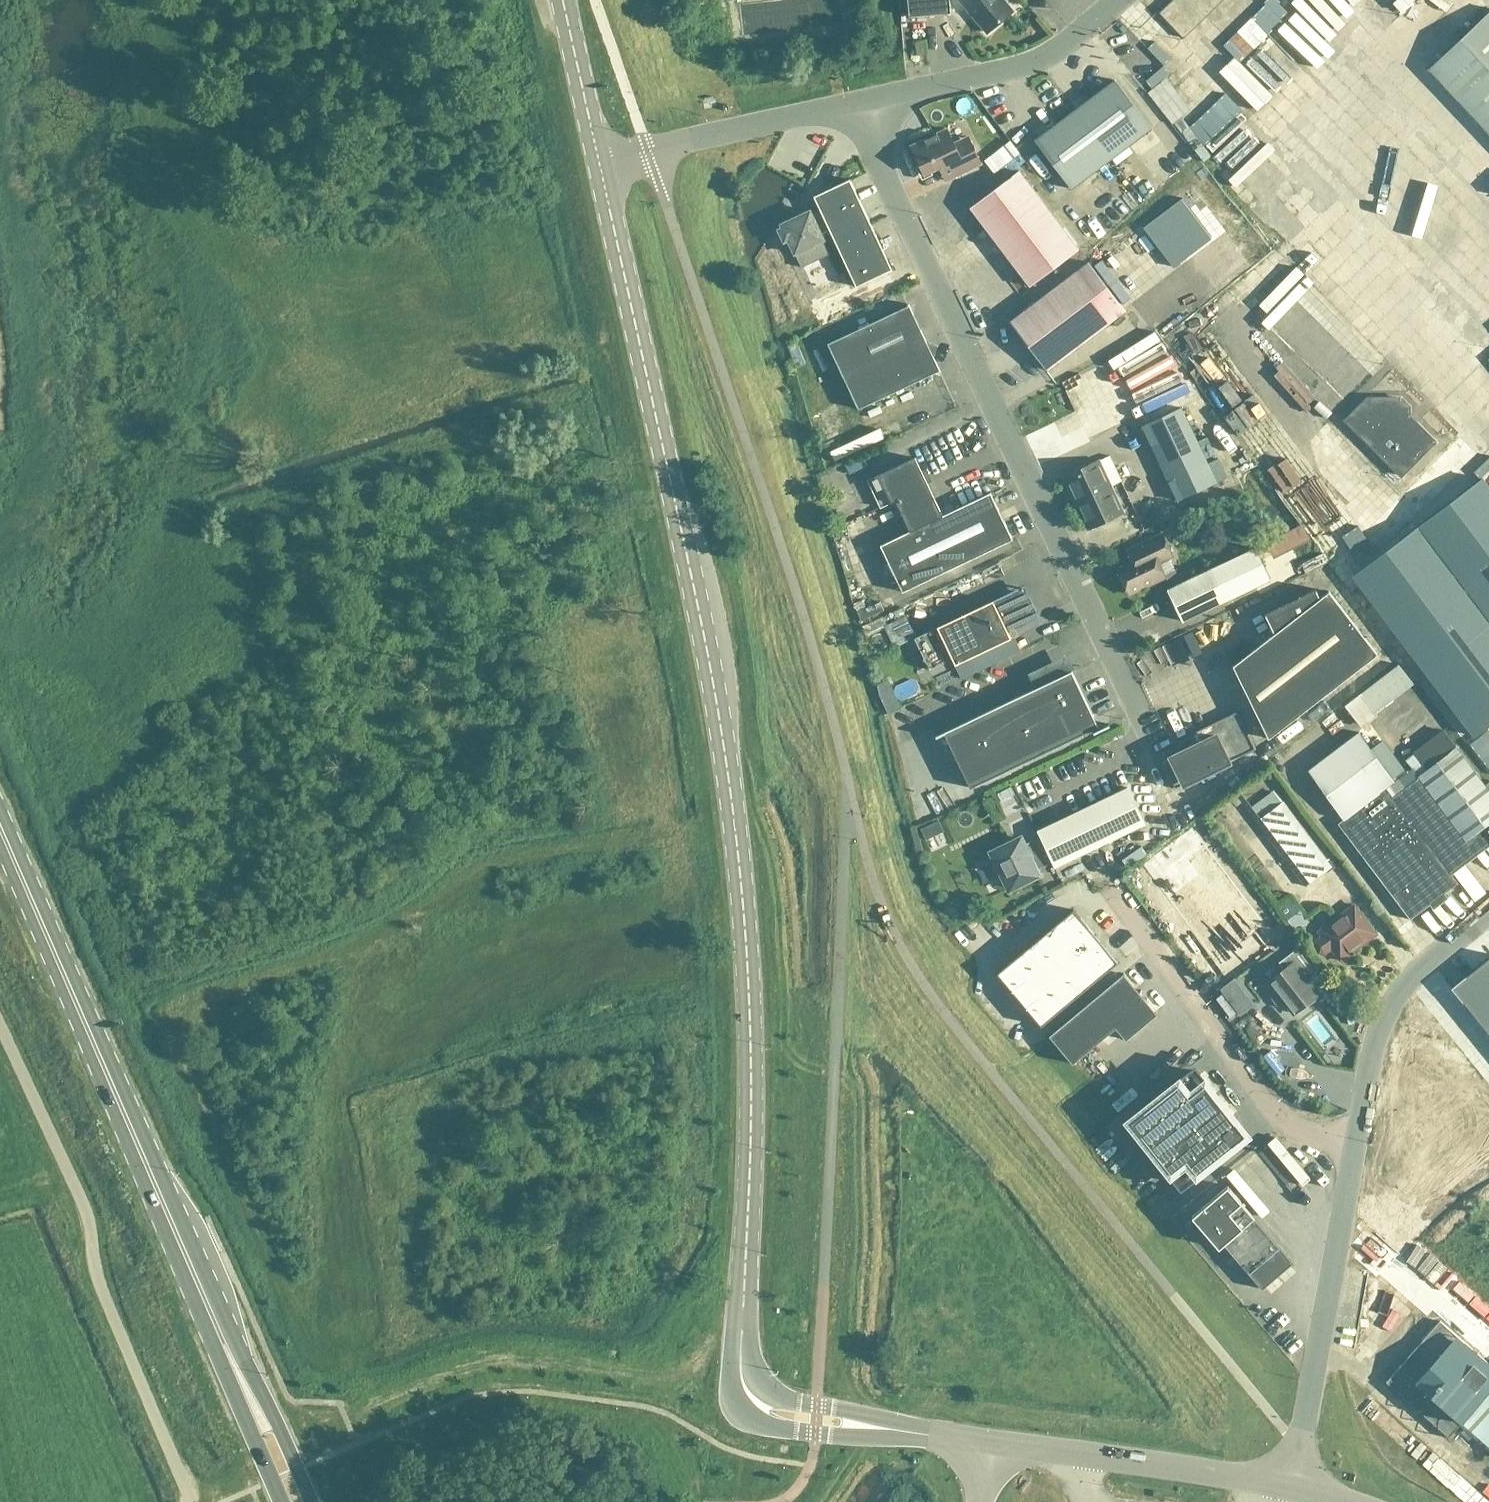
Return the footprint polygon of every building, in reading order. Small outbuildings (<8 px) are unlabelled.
[(846,0),(729,0),(725,0),(730,49),(850,37),(846,0)] [(949,0),(908,0),(909,18),(951,15),(949,0)] [(987,34),(1012,13),(1001,0),(958,0),(987,34)] [(1183,40),(1224,0),(1172,0),(1158,14),(1183,40)] [(1427,71),(1488,137),(1488,13),(1427,71)] [(914,45),(916,58),(925,56),(923,43),(914,45)] [(1150,129),(1114,81),(1034,142),(1070,189),(1150,129)] [(947,131),(910,148),(923,176),(938,168),(945,182),(980,165),(968,139),(954,146),(947,131)] [(969,209),(1029,288),(1078,251),(1019,172),(969,209)] [(830,255),(823,241),(822,239),(830,235),(856,288),(892,271),(849,181),(813,198),(819,211),(811,215),(810,212),(781,226),(782,229),(778,231),(784,243),(788,241),(801,269),(830,255)] [(1088,263),(1009,323),(1047,372),(1125,313),(1088,263)] [(876,303),(896,299),(894,290),(875,294),(876,303)] [(827,345),(819,349),(829,370),(837,366),(858,410),(909,386),(938,373),(939,374),(940,373),(908,305),(907,306),(907,307),(827,345)] [(1345,422),(1400,477),(1434,443),(1408,417),(1408,408),(1400,399),(1367,399),(1345,422)] [(1141,428),(1177,503),(1227,479),(1218,459),(1207,465),(1180,409),(1141,428)] [(871,480),(884,507),(895,502),(910,532),(880,547),(902,593),(1012,541),(990,494),(942,517),(915,459),(871,480)] [(1076,504),(1110,488),(1098,462),(1064,478),(1076,504)] [(1481,480),(1353,578),(1473,736),(1488,725),(1488,490),(1481,480)] [(1110,488),(1076,504),(1088,530),(1122,514),(1110,488)] [(1269,545),(1274,556),(1306,540),(1301,529),(1269,545)] [(1140,560),(1116,571),(1128,596),(1165,578),(1158,564),(1172,557),(1161,536),(1134,549),(1140,560)] [(1181,584),(1167,591),(1182,623),(1227,601),(1270,581),(1254,549),(1211,570),(1191,580),(1183,583),(1182,584),(1181,584)] [(1186,571),(1177,576),(1181,584),(1182,584),(1183,583),(1191,580),(1186,571)] [(968,653),(971,659),(1011,640),(1008,633),(1039,618),(1024,587),(914,639),(929,671),(968,653)] [(1273,635),(1232,667),(1269,740),(1378,655),(1328,592),(1320,599),(1316,591),(1264,616),(1273,635)] [(869,626),(874,657),(913,651),(909,620),(869,626)] [(1344,707),(1361,729),(1378,716),(1376,713),(1413,685),(1397,665),(1344,707)] [(944,735),(970,789),(1092,731),(1094,735),(1110,727),(1109,725),(1099,730),(1071,672),(935,738),(936,739),(944,735)] [(891,691),(894,703),(917,698),(914,686),(891,691)] [(1237,713),(1192,735),(1195,741),(1179,749),(1181,753),(1161,763),(1174,790),(1255,750),(1237,713)] [(1358,733),(1307,771),(1343,820),(1337,825),(1409,921),(1457,885),(1451,877),(1440,861),(1465,842),(1421,783),(1395,802),(1385,789),(1394,782),(1358,733)] [(1417,777),(1421,783),(1465,842),(1483,829),(1485,828),(1488,834),(1488,794),(1456,749),(1417,777)] [(1054,868),(1145,825),(1127,789),(1037,832),(1045,850),(1042,851),(1036,839),(1023,845),(1021,840),(992,854),(994,859),(991,860),(1000,880),(1004,878),(1009,890),(1038,876),(1036,872),(1048,866),(1044,857),(1048,855),(1054,868)] [(1305,888),(1331,868),(1282,803),(1256,822),(1305,888)] [(1185,809),(1164,820),(1172,834),(1192,823),(1185,809)] [(920,830),(925,841),(943,833),(938,822),(920,830)] [(1142,866),(1214,962),(1263,924),(1191,829),(1142,866)] [(1291,903),(1277,914),(1288,928),(1302,916),(1291,903)] [(1354,907),(1319,933),(1322,937),(1315,943),(1314,948),(1319,954),(1324,955),(1331,949),(1340,962),(1375,935),(1354,907)] [(996,974),(1040,1027),(1117,963),(1073,910),(996,974)] [(1315,998),(1317,996),(1293,965),(1303,957),(1296,949),(1278,964),(1281,968),(1281,974),(1268,983),(1276,992),(1272,995),(1272,999),(1277,1006),(1281,1006),(1284,1003),(1293,1014),(1305,1005),(1309,1006),(1314,1001),(1315,998)] [(1452,990),(1488,1036),(1488,959),(1447,993),(1448,994),(1452,990)] [(1115,1029),(1125,1041),(1156,1015),(1123,975),(1048,1037),(1072,1065),(1115,1029)] [(1232,981),(1218,991),(1237,1017),(1251,1006),(1232,981)] [(1439,1024),(1407,1050),(1420,1065),(1399,1082),(1406,1090),(1396,1098),(1421,1130),(1384,1160),(1397,1176),(1378,1191),(1403,1223),(1488,1153),(1488,1087),(1439,1024)] [(1130,1122),(1181,1185),(1244,1134),(1193,1071),(1130,1122)] [(1226,1186),(1190,1217),(1218,1249),(1222,1245),(1261,1290),(1292,1263),(1226,1186)] [(1439,1322),(1385,1383),(1448,1439),(1462,1423),(1488,1447),(1488,1366),(1439,1322)]
